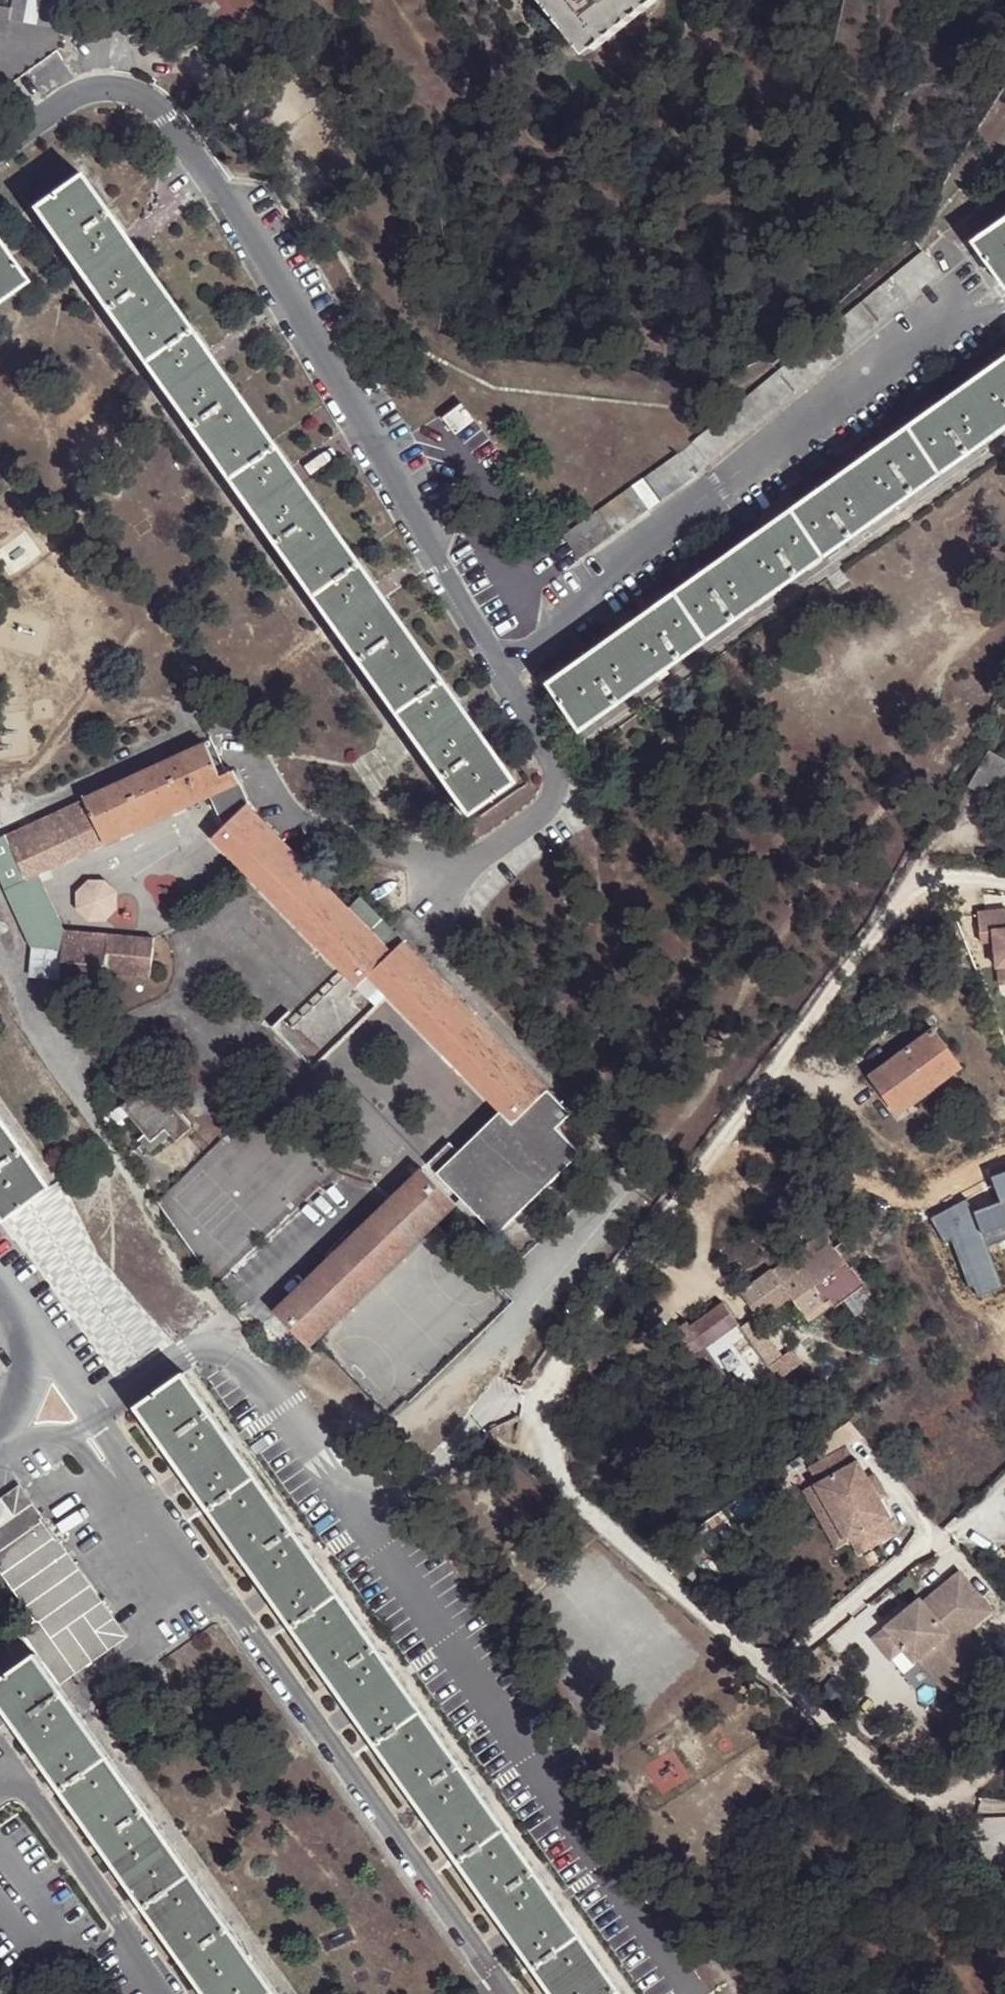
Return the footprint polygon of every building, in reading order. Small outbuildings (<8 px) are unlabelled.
[(15,11),(13,20),(54,30),(60,5),(40,0),(18,0),(15,11)] [(207,37),(217,29),(223,37),(239,24),(233,16),(252,0),(175,0),(207,37)] [(588,53),(656,0),(546,0),(588,53)] [(13,20),(15,11),(0,8),(0,36),(10,38),(13,20)] [(173,304),(128,240),(80,173),(31,206),(79,274),(125,338),(173,304)] [(972,241),(1004,287),(1004,218),(972,241)] [(28,281),(0,242),(0,301),(28,281)] [(703,430),(719,451),(941,270),(924,249),(703,430)] [(208,455),(257,421),(224,376),(173,304),(125,338),(175,409),(208,455)] [(999,433),(1004,429),(1004,356),(964,385),(901,429),(936,478),(999,433)] [(446,420),(459,437),(476,423),(464,406),(446,420)] [(291,573),(339,539),(320,511),(257,421),(208,455),(271,544),(291,573)] [(936,478),(901,429),(785,512),(820,561),(936,478)] [(709,460),(719,451),(703,430),(691,439),(709,460)] [(691,475),(675,453),(631,485),(647,506),(691,475)] [(629,487),(561,536),(576,557),(645,509),(629,487)] [(785,512),(755,534),(671,594),(705,643),(789,583),(820,561),(785,512)] [(374,691),(423,657),(339,539),(291,573),(374,691)] [(671,594),(615,634),(545,684),(579,733),(649,683),(705,643),(671,594)] [(423,657),(374,691),(417,750),(463,815),(511,781),(464,715),(423,657)] [(5,889),(40,874),(211,796),(240,782),(235,772),(220,777),(204,744),(0,838),(0,877),(5,889)] [(967,791),(986,802),(1004,769),(1004,767),(985,756),(967,791)] [(211,796),(225,826),(247,805),(240,782),(211,796)] [(368,996),(378,986),(498,1113),(529,1144),(552,1122),(557,1127),(571,1114),(382,919),(369,930),(247,805),(225,826),(212,838),(253,880),(343,973),(368,996)] [(62,948),(59,978),(104,981),(106,969),(149,972),(150,943),(151,934),(64,928),(40,874),(5,889),(30,946),(62,948)] [(91,881),(80,891),(80,908),(91,919),(107,918),(118,907),(117,892),(106,880),(91,881)] [(993,918),(1004,917),(1004,909),(993,910),(993,918)] [(978,912),(981,942),(995,941),(998,967),(1004,966),(1004,917),(993,918),(993,910),(978,912)] [(29,976),(59,978),(62,948),(30,946),(29,976)] [(368,996),(343,973),(296,1018),(288,1010),(272,1025),(311,1066),(375,1005),(368,996)] [(930,1028),(866,1076),(894,1114),(957,1066),(930,1028)] [(121,1101),(140,1129),(147,1137),(163,1125),(169,1134),(174,1140),(193,1126),(161,1085),(145,1097),(139,1088),(121,1101)] [(6,1220),(54,1186),(6,1118),(0,1110),(0,1212),(6,1220)] [(466,1204),(529,1144),(498,1113),(460,1151),(451,1141),(427,1164),(460,1198),(466,1204)] [(557,1127),(552,1122),(529,1144),(466,1204),(495,1235),(582,1151),(557,1127)] [(147,1137),(140,1129),(134,1133),(147,1151),(169,1134),(163,1125),(147,1137)] [(454,1203),(421,1170),(391,1199),(275,1311),(306,1345),(314,1338),(454,1203)] [(741,1298),(778,1350),(807,1330),(834,1312),(835,1313),(866,1291),(853,1272),(852,1274),(848,1268),(862,1257),(852,1242),(837,1252),(827,1238),(799,1257),(800,1257),(741,1298)] [(724,1308),(667,1348),(708,1406),(721,1412),(723,1414),(730,1409),(730,1407),(741,1399),(707,1351),(739,1328),(724,1308)] [(185,1474),(225,1531),(274,1499),(232,1440),(184,1370),(136,1405),(185,1474)] [(881,1498),(869,1479),(857,1459),(854,1463),(845,1447),(809,1468),(820,1485),(851,1540),(860,1554),(895,1533),(886,1519),(892,1515),(881,1498)] [(884,1469),(869,1479),(881,1498),(897,1489),(884,1469)] [(835,1550),(851,1540),(820,1485),(803,1494),(835,1550)] [(31,1503),(18,1486),(0,1498),(0,1526),(31,1503)] [(274,1499),(225,1531),(263,1585),(273,1598),(309,1649),(357,1616),(322,1565),(312,1551),(274,1499)] [(57,1682),(124,1635),(31,1503),(0,1526),(0,1531),(66,1624),(0,1671),(0,1678),(35,1653),(57,1682)] [(66,1624),(0,1531),(0,1566),(36,1617),(37,1619),(0,1645),(0,1671),(66,1624)] [(905,1616),(899,1607),(868,1633),(885,1654),(901,1641),(904,1639),(915,1653),(936,1679),(975,1647),(961,1628),(955,1622),(984,1599),(959,1567),(919,1598),(922,1602),(905,1616)] [(915,1594),(899,1607),(905,1616),(922,1602),(919,1598),(915,1594)] [(989,1606),(984,1599),(955,1622),(961,1628),(989,1606)] [(391,1765),(439,1730),(405,1682),(395,1667),(357,1616),(309,1649),(346,1702),(356,1716),(391,1765)] [(983,1658),(975,1647),(936,1679),(943,1689),(983,1658)] [(75,1809),(123,1775),(90,1729),(80,1714),(77,1710),(57,1682),(35,1653),(0,1678),(0,1706),(8,1717),(31,1749),(41,1762),(75,1809)] [(439,1730),(391,1765),(430,1819),(441,1834),(474,1881),(523,1847),(491,1799),(478,1784),(439,1730)] [(124,1880),(161,1930),(210,1896),(173,1846),(163,1831),(123,1775),(75,1809),(114,1866),(124,1880)] [(516,1940),(550,1987),(598,1953),(565,1906),(554,1892),(523,1847),(474,1881),(506,1925),(516,1940)] [(256,1963),(246,1949),(210,1896),(161,1930),(198,1983),(205,1993),(278,1993),(256,1963)] [(598,1953),(550,1987),(555,1993),(627,1993),(598,1953)]
